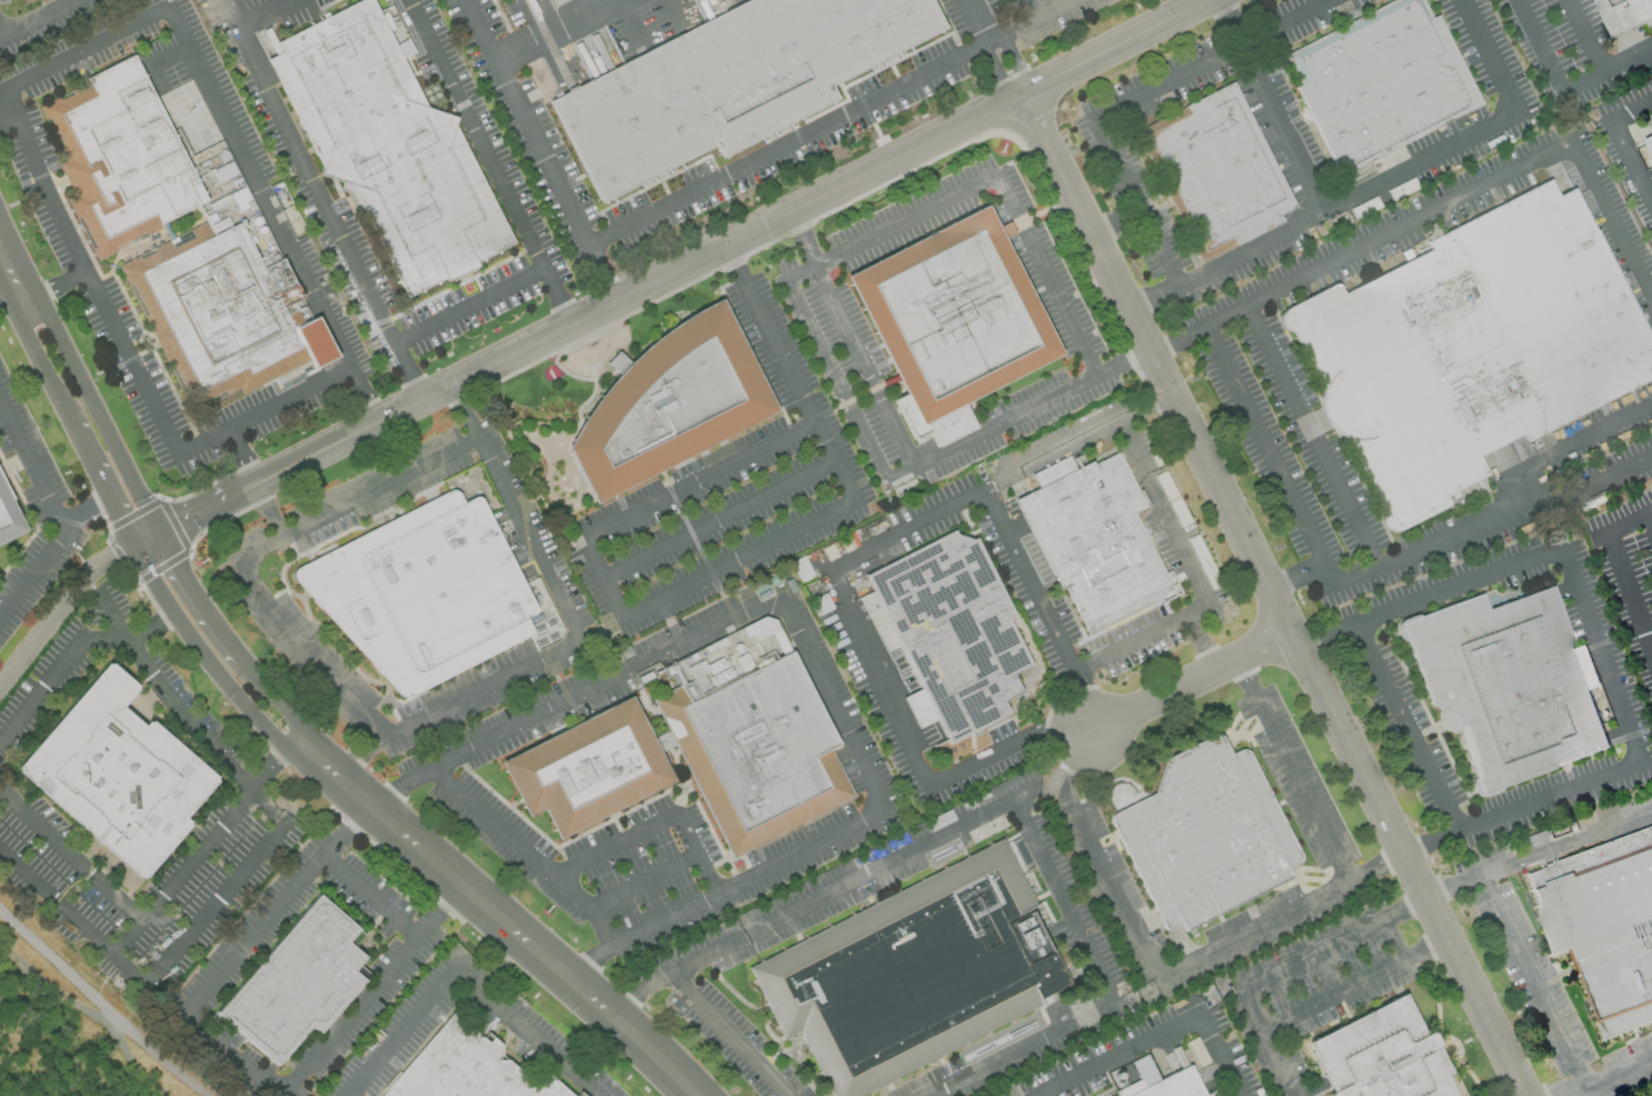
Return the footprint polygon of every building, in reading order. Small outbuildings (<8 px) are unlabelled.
[(322,168),(320,177),(351,185),(407,297),(444,277),(446,282),(479,266),(477,260),(514,243),(454,126),(457,118),(426,108),(372,0),(361,0),(278,41),(282,50),(267,59),(280,84),(322,168)] [(549,101),(600,203),(716,145),(723,158),(837,99),(830,86),(944,28),(930,0),(748,0),(549,101)] [(1436,14),(1430,18),(1421,0),(1391,0),(1285,53),(1300,82),(1295,86),(1341,176),(1481,106),(1436,14)] [(1613,40),(1651,20),(1651,0),(1593,0),(1613,40)] [(395,44),(401,58),(413,52),(407,38),(395,44)] [(205,201),(159,223),(161,228),(97,260),(91,249),(96,247),(80,217),(74,219),(66,200),(73,197),(58,166),(68,160),(49,121),(44,123),(37,108),(89,83),(86,78),(133,54),(205,201)] [(1233,82),(1294,207),(1277,215),(1282,222),(1201,262),(1135,131),(1233,82)] [(216,183),(229,176),(236,189),(243,185),(228,158),(208,170),(216,183)] [(1572,187),(1651,345),(1651,378),(1527,441),(1523,432),(1476,457),(1484,471),(1442,492),(1447,502),(1393,530),(1386,528),(1382,522),(1381,517),(1384,511),(1346,438),(1342,437),(1336,432),(1330,428),(1323,418),(1321,408),(1320,399),(1322,390),(1293,331),(1285,329),(1281,323),(1280,317),(1283,311),(1337,283),(1342,292),(1430,248),(1426,242),(1549,180),(1556,195),(1572,187)] [(845,277),(984,206),(999,236),(1059,353),(920,425),(896,378),(845,277)] [(203,221),(211,236),(239,222),(293,327),(317,316),(337,355),(281,385),(277,377),(242,395),(239,388),(193,412),(145,318),(149,316),(132,283),(128,286),(118,266),(203,221)] [(594,502),(661,469),(775,411),(774,409),(734,326),(720,299),(690,315),(658,338),(629,362),(626,366),(600,393),(581,422),(567,448),(594,502)] [(1015,500),(1058,589),(1064,587),(1086,632),(1172,590),(1134,511),(1144,507),(1117,452),(1093,465),(1092,460),(1074,468),(1067,456),(1031,474),(1037,489),(1015,500)] [(26,530),(0,479),(0,543),(26,530)] [(480,495),(538,611),(526,618),(534,632),(404,699),(293,579),(292,576),(292,571),(297,566),(455,487),(464,502),(480,495)] [(865,576),(949,745),(1008,716),(1003,704),(1021,695),(1012,676),(1032,666),(1007,619),(1014,616),(975,538),(972,539),(955,534),(954,530),(865,576)] [(1400,625),(1430,705),(1451,715),(1482,794),(1609,747),(1589,694),(1601,689),(1584,645),(1573,649),(1550,587),(1486,610),(1481,595),(1400,625)] [(733,858),(855,796),(830,748),(837,745),(802,674),(789,650),(687,703),(678,685),(651,698),(733,858)] [(139,686),(108,660),(16,770),(142,877),(223,780),(149,718),(142,726),(120,707),(139,686)] [(499,763),(526,816),(540,809),(556,839),(671,781),(629,697),(499,763)] [(1107,816),(1165,929),(1181,923),(1183,933),(1291,877),(1287,868),(1302,860),(1245,748),(1228,755),(1217,733),(1165,758),(1153,795),(1107,816)] [(1523,874),(1651,828),(1651,1023),(1602,1042),(1570,950),(1553,957),(1523,874)] [(746,965),(783,1039),(798,1032),(831,1095),(859,1095),(1042,1005),(1038,998),(1072,982),(998,837),(746,965)] [(1006,842),(1017,872),(1029,868),(1018,838),(1006,842)] [(277,1066),(311,1027),(320,1035),(366,983),(352,972),(365,957),(347,941),(357,929),(318,896),(216,1013),(277,1066)] [(1305,1043),(1330,1090),(1324,1094),(1325,1095),(1453,1095),(1443,1076),(1450,1073),(1427,1030),(1422,1034),(1401,993),(1305,1043)] [(549,1077),(541,1086),(500,1054),(499,1043),(490,1036),(487,1044),(450,1013),(379,1095),(571,1095),(549,1077)] [(1188,1065),(1128,1095),(1204,1095),(1188,1065)]
